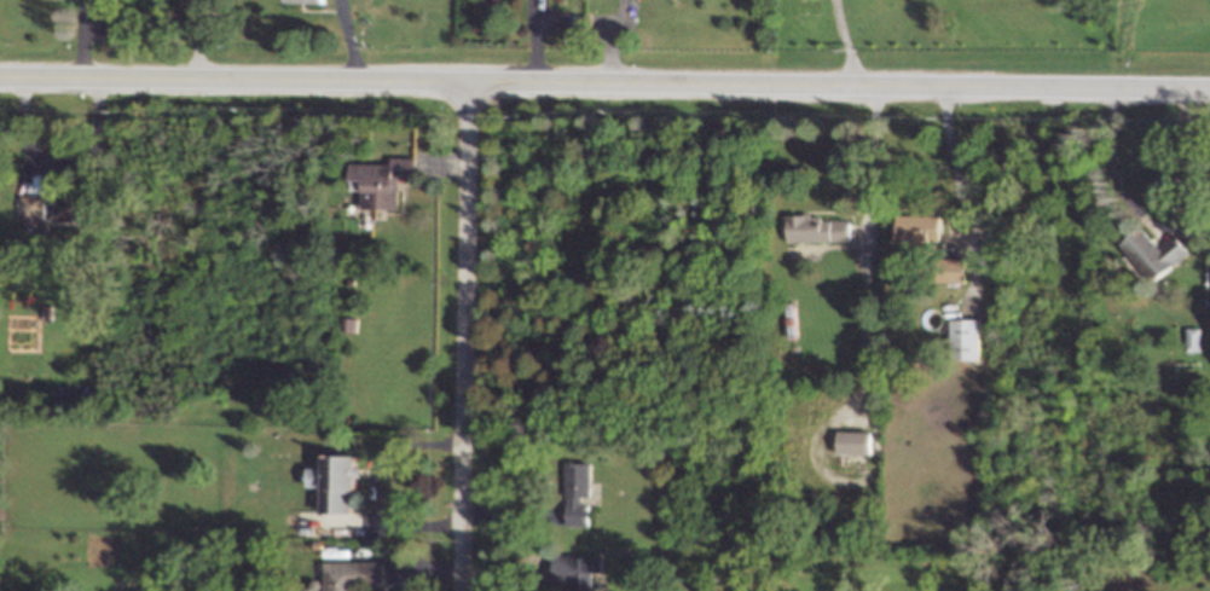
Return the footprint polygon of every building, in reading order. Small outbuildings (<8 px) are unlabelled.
[(400,209),(401,176),(415,176),(415,157),(391,157),(391,163),(351,162),(351,179),(364,179),(363,208),(400,209)] [(21,219),(43,219),(43,193),(21,194),(21,219)] [(89,219),(89,197),(47,197),(47,210),(45,210),(45,219),(89,219)] [(940,243),(940,214),(895,216),(896,245),(940,243)] [(850,240),(849,216),(787,217),(787,241),(850,240)] [(1122,244),(1155,282),(1191,251),(1175,233),(1160,247),(1142,226),(1122,244)] [(967,259),(945,258),(944,281),(966,282),(967,259)] [(953,318),(953,359),(983,359),(982,318),(953,318)] [(1200,327),(1187,327),(1187,351),(1200,351),(1200,327)] [(837,453),(871,453),(871,431),(837,430),(837,453)] [(591,500),(593,462),(568,461),(567,525),(590,526),(590,500),(591,500)] [(592,580),(603,580),(603,556),(554,555),(553,584),(570,584),(570,590),(591,590),(592,580)] [(324,590),(358,590),(358,586),(385,585),(384,561),(324,562),(324,590)]
